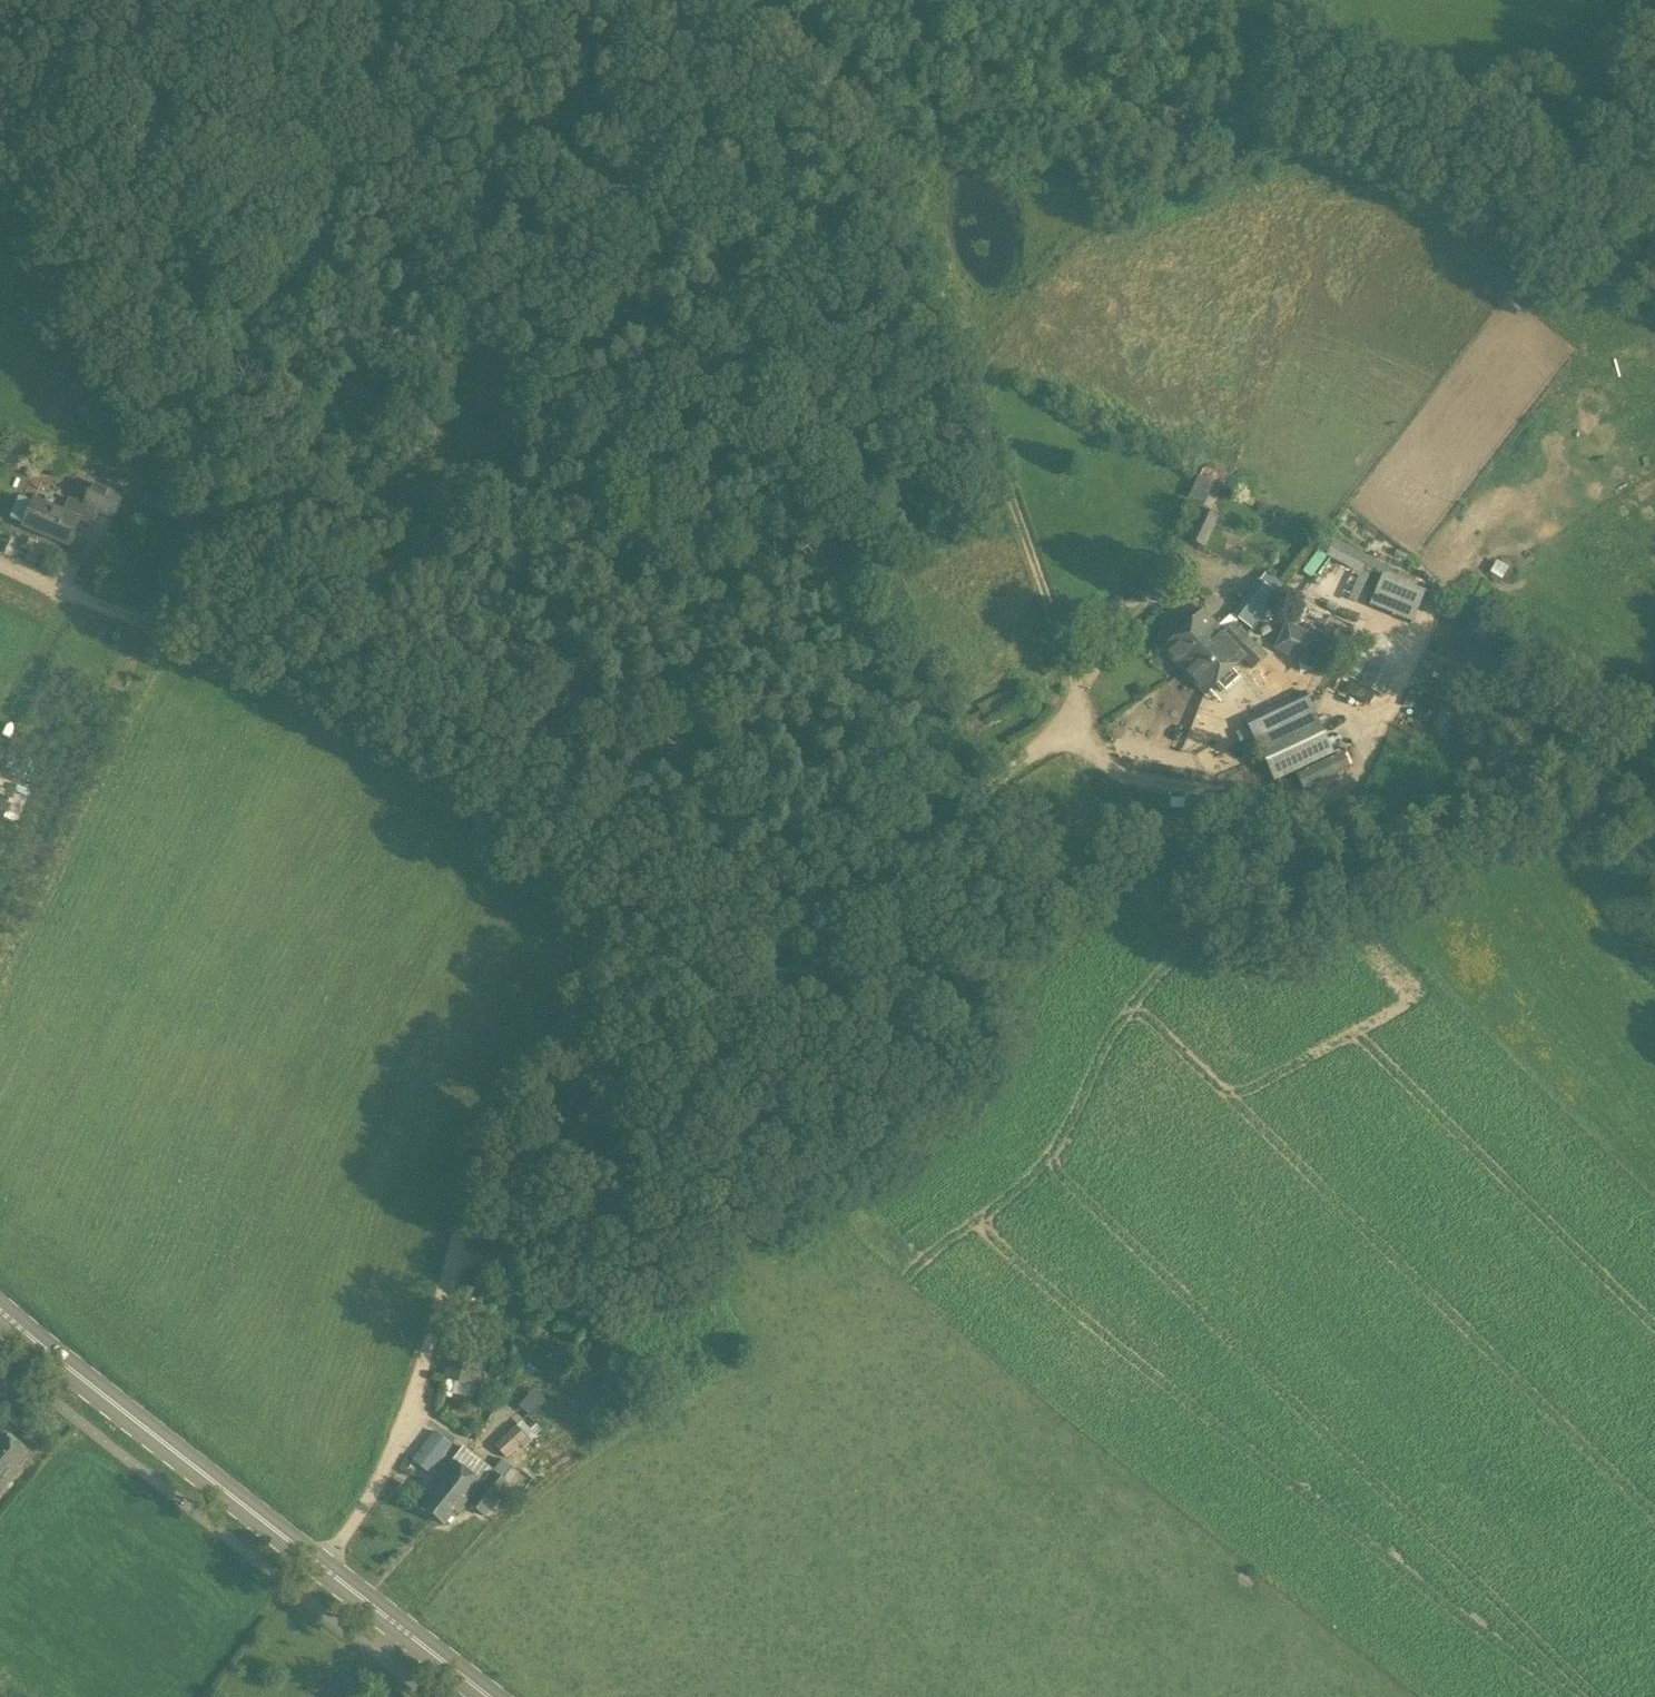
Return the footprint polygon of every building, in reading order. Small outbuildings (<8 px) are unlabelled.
[(1190,492),(1205,499),(1214,478),(1199,471),(1190,492)] [(114,520),(124,495),(93,482),(81,507),(114,520)] [(146,491),(141,504),(156,510),(161,497),(146,491)] [(19,497),(10,519),(23,524),(22,527),(67,546),(79,520),(33,500),(33,503),(19,497)] [(1198,512),(1186,539),(1202,547),(1215,520),(1198,512)] [(1409,621),(1421,588),(1375,572),(1364,605),(1409,621)] [(1258,582),(1274,595),(1280,586),(1264,574),(1258,582)] [(1250,593),(1234,614),(1250,626),(1266,605),(1250,593)] [(1168,654),(1184,671),(1205,694),(1215,685),(1222,692),(1226,693),(1241,679),(1241,675),(1234,667),(1245,657),(1248,654),(1256,647),(1234,624),(1223,634),(1202,612),(1163,648),(1168,654)] [(1294,661),(1306,667),(1308,661),(1318,641),(1285,625),(1273,651),(1294,661)] [(1348,639),(1325,628),(1307,667),(1328,677),(1336,659),(1339,660),(1348,639)] [(1368,666),(1360,684),(1381,693),(1389,676),(1368,666)] [(1262,757),(1273,782),(1330,755),(1304,693),(1246,719),(1263,757),(1262,757)] [(595,1284),(603,1294),(618,1284),(610,1274),(595,1284)] [(445,1379),(472,1386),(484,1339),(457,1332),(445,1379)] [(441,1391),(465,1397),(468,1385),(444,1379),(441,1391)] [(531,1388),(515,1403),(526,1416),(543,1401),(531,1388)] [(495,1447),(507,1460),(522,1446),(524,1449),(541,1433),(526,1417),(495,1447)] [(432,1429),(407,1458),(425,1473),(449,1444),(432,1429)] [(4,1435),(0,1440),(0,1494),(20,1471),(17,1468),(28,1456),(4,1435)] [(442,1483),(422,1508),(445,1526),(457,1512),(461,1515),(469,1505),(486,1518),(511,1486),(503,1480),(512,1468),(502,1460),(493,1471),(463,1448),(453,1461),(454,1462),(438,1481),(442,1483)]
